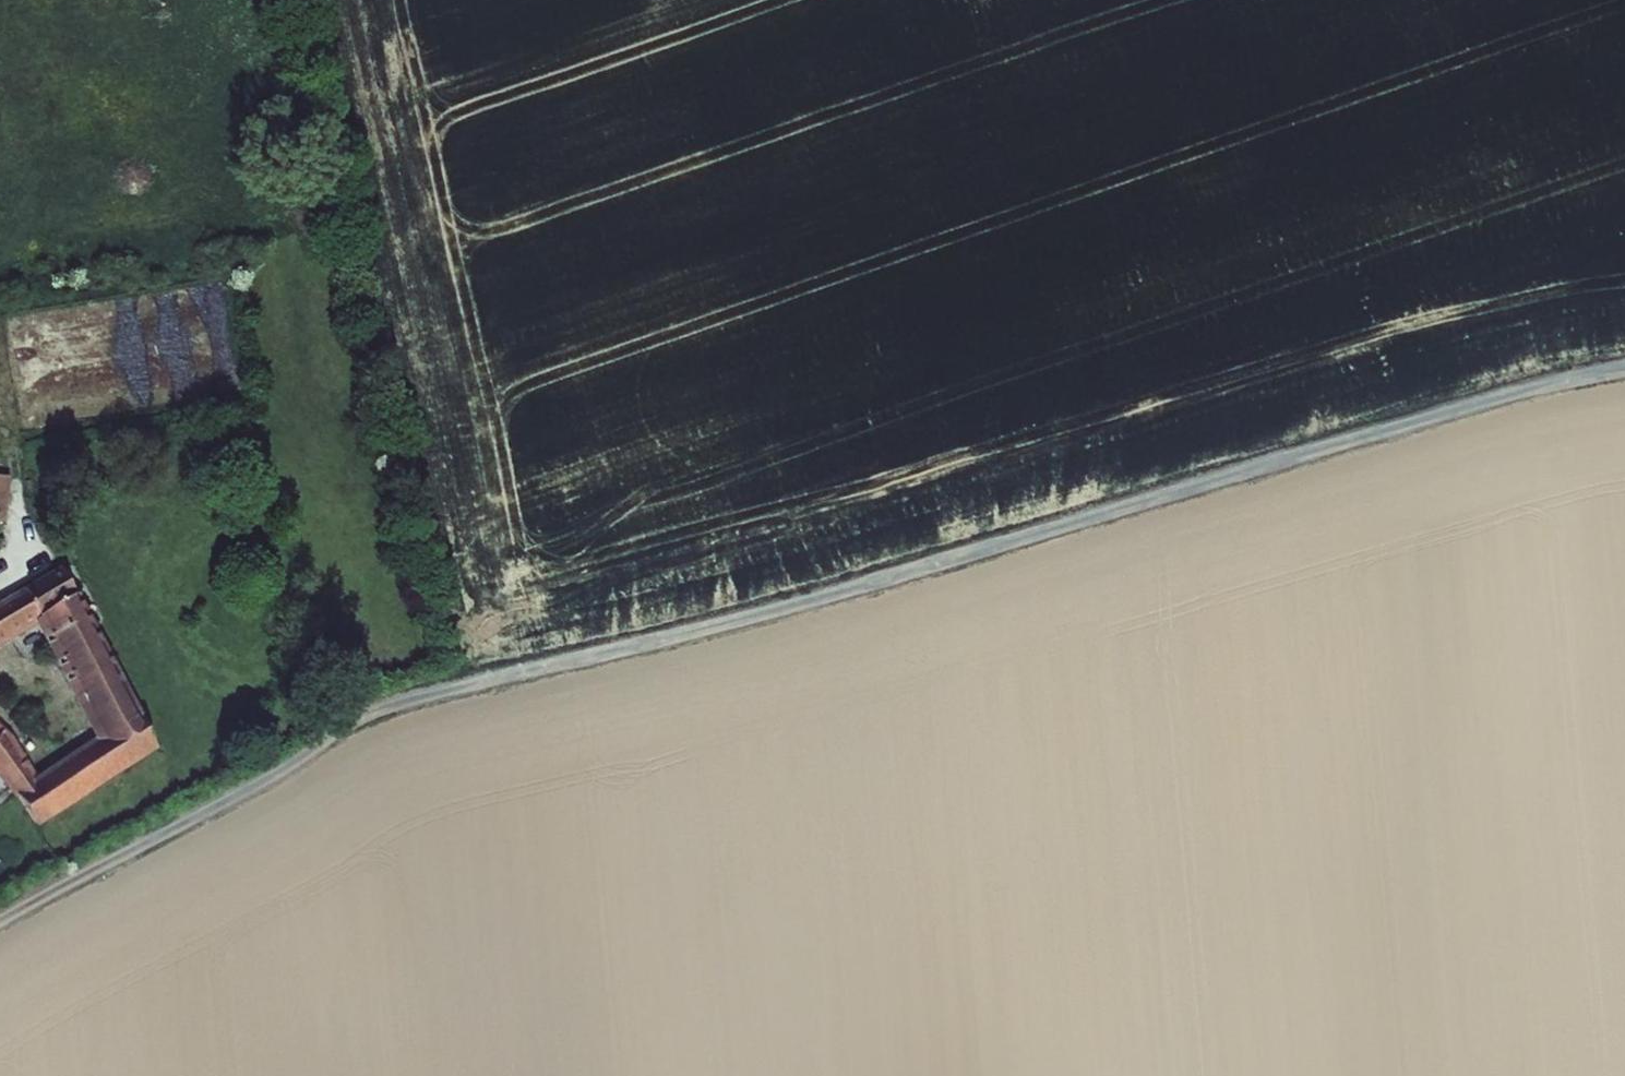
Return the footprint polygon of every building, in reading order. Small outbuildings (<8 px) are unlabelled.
[(59,567),(0,602),(0,646),(37,626),(106,735),(38,773),(9,731),(0,725),(0,778),(32,821),(158,752),(59,567)]
